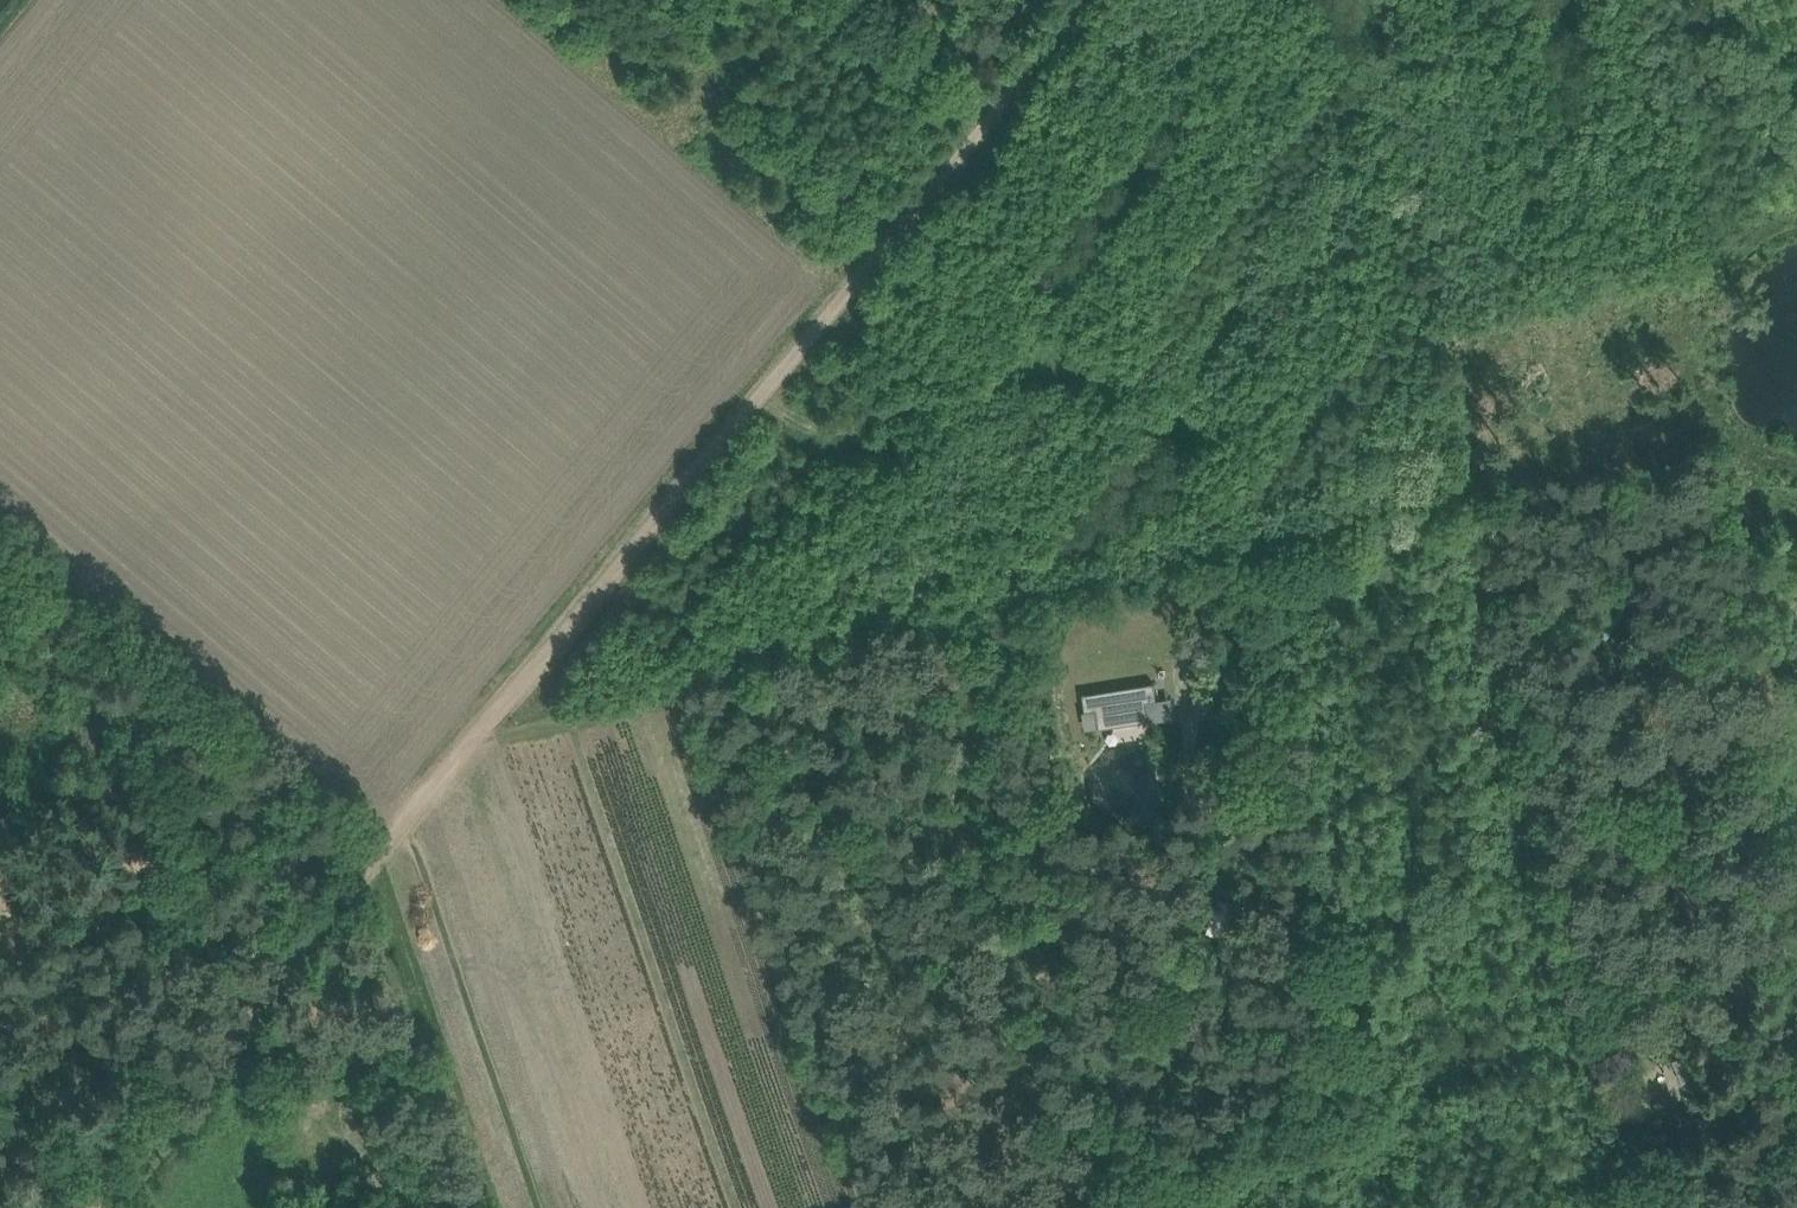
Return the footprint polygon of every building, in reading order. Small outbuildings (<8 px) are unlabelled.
[(1155,682),(1083,693),(1086,710),(1097,708),(1100,726),(1148,719),(1145,701),(1157,699),(1155,682)] [(1219,936),(1214,953),(1231,958),(1247,906),(1230,901),(1230,902),(1219,936)] [(1668,1065),(1647,1074),(1652,1087),(1673,1079),(1668,1065)] [(1657,1106),(1681,1100),(1676,1082),(1653,1087),(1657,1106)]
